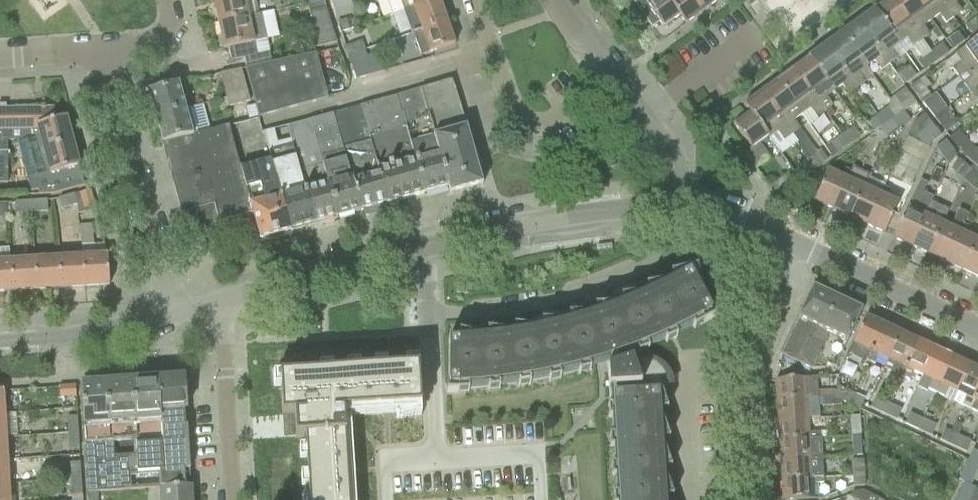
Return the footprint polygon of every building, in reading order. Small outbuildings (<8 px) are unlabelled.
[(218,23),(248,16),(245,0),(213,0),(218,23)] [(334,10),(351,4),(349,0),(330,0),(334,10)] [(404,10),(434,0),(400,0),(404,10)] [(412,33),(446,21),(439,0),(434,0),(404,10),(412,33)] [(652,28),(659,22),(663,28),(679,17),(667,0),(631,0),(652,28)] [(679,17),(685,25),(702,13),(692,0),(667,0),(679,17)] [(702,13),(718,1),(717,0),(692,0),(702,13)] [(874,11),(898,45),(907,38),(913,46),(920,41),(891,0),(889,0),(874,11)] [(920,41),(928,36),(922,28),(931,21),(915,0),(891,0),(920,41)] [(931,21),(939,15),(945,23),(953,17),(940,0),(915,0),(931,21)] [(953,17),(960,12),(954,4),(960,0),(940,0),(953,17)] [(323,1),(308,4),(309,13),(324,9),(323,5),(324,5),(323,1)] [(351,4),(334,10),(337,19),(354,12),(351,4)] [(304,34),(307,49),(335,43),(324,9),(309,13),(308,13),(312,32),(304,34)] [(874,11),(857,23),(888,64),(896,59),(890,51),(898,45),(874,11)] [(248,16),(218,23),(223,49),(228,48),(231,60),(256,55),(254,42),(265,40),(259,14),(248,16)] [(977,17),(964,26),(971,35),(977,30),(977,18),(977,17)] [(346,20),(337,22),(341,33),(349,31),(346,20)] [(446,21),(412,33),(420,56),(454,44),(446,21)] [(857,23),(841,34),(866,68),(875,62),(881,70),(888,64),(857,23)] [(958,33),(945,42),(951,50),(964,41),(958,33)] [(841,34),(825,46),(855,88),(872,76),(866,68),(841,34)] [(965,72),(977,63),(977,38),(945,61),(957,77),(965,72)] [(920,41),(913,46),(922,58),(917,62),(923,70),(935,62),(929,53),(920,41)] [(345,47),(348,56),(362,51),(359,42),(345,47)] [(938,47),(929,53),(935,62),(947,53),(941,44),(940,45),(938,47)] [(825,46),(809,58),(833,92),(843,85),(848,93),(855,88),(825,46)] [(365,61),(362,51),(348,56),(351,66),(356,80),(383,72),(377,57),(365,61)] [(258,116),(326,97),(315,54),(245,69),(258,116)] [(809,58),(793,70),(823,112),(831,106),(825,98),(833,92),(809,58)] [(969,93),(977,87),(977,63),(965,72),(971,79),(963,85),(969,93)] [(909,67),(896,76),(903,85),(915,76),(909,67)] [(219,74),(226,98),(247,93),(240,69),(219,74)] [(793,70),(776,82),(801,116),(810,109),(816,117),(823,112),(793,70)] [(420,115),(407,119),(411,132),(417,130),(421,143),(433,139),(447,187),(449,194),(482,185),(480,180),(462,119),(451,81),(432,86),(412,91),(420,115)] [(919,81),(909,88),(921,104),(922,103),(929,99),(930,97),(931,97),(919,81)] [(776,82),(760,93),(791,136),(798,130),(792,122),(801,116),(776,82)] [(178,83),(148,91),(148,94),(155,118),(185,109),(178,83)] [(969,93),(973,100),(977,97),(977,87),(969,93)] [(903,89),(889,100),(899,114),(902,111),(913,103),(903,89)] [(412,91),(396,96),(411,150),(412,150),(424,194),(447,187),(433,139),(421,143),(417,130),(411,132),(407,119),(420,115),(412,91)] [(247,93),(226,98),(228,106),(249,101),(247,93)] [(744,105),(749,114),(767,139),(776,132),(783,141),(791,136),(760,93),(744,105)] [(931,97),(922,104),(933,119),(934,119),(942,113),(946,110),(934,94),(931,97)] [(396,96),(360,106),(387,204),(424,194),(412,150),(411,150),(396,96)] [(888,108),(877,116),(884,125),(891,120),(899,114),(889,100),(888,107),(888,108)] [(185,109),(155,118),(161,143),(208,130),(205,119),(201,105),(185,109)] [(360,106),(331,113),(358,212),(387,204),(360,106)] [(43,149),(72,141),(65,117),(56,119),(53,107),(0,108),(0,184),(8,184),(6,143),(16,141),(20,155),(43,149)] [(946,110),(933,119),(944,134),(945,133),(957,124),(946,110)] [(899,114),(891,120),(898,130),(910,121),(902,111),(899,114)] [(331,113),(308,120),(335,218),(358,212),(331,113)] [(767,139),(749,114),(733,125),(750,149),(743,154),(754,170),(770,158),(760,145),(767,139)] [(914,123),(906,139),(928,149),(931,143),(940,137),(940,136),(924,114),(923,115),(922,116),(918,119),(917,120),(914,123)] [(877,116),(865,125),(872,134),(879,128),(884,125),(877,116)] [(308,120),(286,126),(290,140),(312,225),(335,218),(308,120)] [(884,125),(879,128),(886,138),(898,130),(891,120),(884,125)] [(185,233),(252,215),(240,168),(228,125),(208,130),(161,143),(162,144),(161,144),(185,233)] [(852,128),(841,136),(846,144),(847,145),(848,146),(859,138),(859,137),(857,135),(852,128)] [(274,129),(263,132),(270,160),(289,231),(312,225),(290,140),(277,143),(274,129)] [(798,130),(791,136),(799,147),(807,142),(798,130)] [(949,139),(966,159),(972,165),(973,165),(971,169),(970,170),(971,171),(974,174),(975,174),(977,169),(977,150),(974,150),(958,131),(957,132),(949,139)] [(828,145),(824,148),(831,157),(834,155),(848,146),(847,145),(846,144),(841,136),(828,145)] [(43,149),(20,155),(30,191),(37,189),(38,194),(53,194),(84,186),(72,141),(43,149)] [(944,142),(936,149),(948,165),(955,156),(945,142),(944,142)] [(819,151),(808,159),(815,169),(826,161),(819,151)] [(808,159),(796,167),(803,177),(815,169),(808,159)] [(270,160),(240,168),(252,215),(259,239),(289,231),(270,160)] [(957,162),(950,169),(958,176),(953,186),(959,188),(962,181),(963,179),(962,178),(963,176),(969,169),(959,160),(958,160),(958,161),(957,162)] [(832,209),(849,217),(863,188),(868,176),(851,168),(849,172),(832,209)] [(814,201),(832,209),(849,172),(844,169),(840,177),(828,171),(814,201)] [(962,178),(963,179),(962,181),(973,189),(974,190),(977,185),(977,177),(974,174),(971,171),(970,170),(969,169),(963,176),(962,178)] [(901,220),(893,238),(910,246),(928,208),(931,203),(933,199),(933,198),(932,198),(923,194),(927,185),(919,181),(907,208),(901,220)] [(849,217),(866,225),(883,188),(878,185),(874,193),(863,188),(849,217)] [(883,188),(866,225),(884,233),(897,204),(885,198),(888,190),(883,188)] [(89,191),(74,195),(76,205),(77,214),(95,210),(93,206),(89,191)] [(74,195),(58,199),(61,209),(76,205),(74,195)] [(793,210),(807,216),(813,205),(798,198),(793,210)] [(46,200),(30,202),(31,213),(47,212),(46,200)] [(30,202),(14,203),(15,214),(31,213),(30,202)] [(910,246),(928,254),(942,225),(948,211),(931,203),(928,208),(910,246)] [(928,254),(945,262),(962,225),(967,215),(957,210),(948,228),(942,225),(928,254)] [(945,262),(962,270),(976,241),(964,235),(967,227),(962,225),(945,262)] [(977,278),(977,242),(976,241),(962,270),(977,278)] [(107,256),(82,258),(84,288),(108,286),(107,256)] [(82,258),(58,259),(60,289),(84,288),(82,258)] [(58,259),(34,261),(36,291),(60,289),(58,259)] [(34,261),(10,262),(12,292),(36,291),(34,261)] [(10,262),(0,263),(0,293),(12,292),(10,262)] [(689,272),(687,270),(679,272),(681,281),(655,285),(656,294),(630,297),(631,305),(611,306),(613,313),(603,315),(604,330),(592,334),(587,315),(577,316),(577,324),(551,323),(550,331),(523,329),(522,337),(496,333),(495,341),(468,336),(466,344),(448,339),(447,386),(479,384),(509,380),(539,375),(569,369),(598,360),(606,358),(606,365),(609,399),(615,398),(621,499),(666,499),(662,490),(669,487),(660,461),(667,458),(658,432),(665,429),(657,403),(664,400),(661,391),(658,391),(658,386),(668,386),(667,383),(667,381),(666,379),(665,376),(664,373),(662,370),(661,369),(658,367),(656,365),(653,363),(651,362),(648,361),(646,361),(643,360),(638,360),(634,361),(631,361),(628,350),(655,339),(683,326),(710,311),(689,272)] [(781,354),(780,355),(782,356),(814,371),(824,371),(827,366),(834,369),(861,312),(859,311),(859,312),(855,310),(856,309),(854,308),(854,309),(850,307),(848,306),(837,301),(837,300),(836,300),(835,300),(825,295),(823,294),(819,292),(818,291),(817,292),(813,290),(814,289),(812,288),(811,290),(810,294),(809,294),(808,296),(809,296),(798,319),(798,318),(797,320),(797,321),(792,332),(792,331),(790,335),(789,339),(788,339),(786,343),(787,343),(782,354),(781,354)] [(848,353),(866,361),(883,326),(864,317),(848,353)] [(878,355),(888,360),(900,334),(883,326),(866,361),(874,365),(878,355)] [(888,360),(884,369),(901,377),(917,342),(900,334),(888,360)] [(912,371),(922,376),(934,350),(917,342),(901,377),(908,381),(912,371)] [(922,376),(916,388),(925,392),(926,389),(935,393),(952,358),(934,350),(922,376)] [(947,388),(957,392),(969,366),(952,358),(935,393),(943,397),(947,388)] [(279,375),(281,416),(294,415),(295,438),(304,438),(308,499),(349,499),(343,412),(420,407),(417,359),(361,363),(361,370),(279,375)] [(970,409),(977,391),(977,370),(969,366),(957,392),(952,401),(970,409)] [(816,378),(776,381),(777,400),(817,398),(817,392),(816,378)] [(87,492),(88,492),(159,488),(190,486),(186,427),(183,379),(115,384),(80,386),(82,406),(87,492)] [(75,386),(58,387),(58,388),(59,398),(75,397),(75,386)] [(841,401),(846,403),(851,393),(838,387),(837,391),(833,397),(841,401)] [(970,409),(977,413),(977,391),(970,409)] [(851,393),(846,403),(859,409),(864,398),(851,393)] [(833,397),(822,398),(822,406),(841,405),(841,401),(833,397)] [(777,400),(779,422),(806,420),(819,419),(817,398),(777,400)] [(870,409),(883,415),(888,405),(875,398),(870,409)] [(888,405),(883,415),(895,421),(900,410),(888,405)] [(904,425),(917,431),(922,421),(909,415),(904,425)] [(66,417),(67,434),(78,433),(77,417),(66,417)] [(859,417),(850,417),(851,436),(860,435),(859,417)] [(779,422),(780,440),(820,438),(819,433),(807,434),(806,420),(779,422)] [(922,421),(917,431),(930,437),(935,426),(922,421)] [(939,441),(952,447),(957,437),(943,431),(939,441)] [(78,433),(67,434),(68,450),(79,449),(78,433)] [(860,435),(851,436),(852,456),(861,455),(860,435)] [(957,437),(952,447),(964,453),(969,442),(957,437)] [(780,440),(781,461),(821,459),(820,438),(780,440)] [(966,462),(977,468),(977,455),(976,454),(971,452),(966,462)] [(781,461),(782,481),(822,478),(821,459),(781,461)] [(863,460),(850,461),(851,474),(864,473),(863,460)] [(8,483),(7,461),(0,461),(0,484),(8,483)] [(69,463),(70,480),(80,479),(80,462),(69,463)] [(957,481),(958,481),(963,484),(969,487),(977,468),(966,462),(957,481)] [(864,473),(851,474),(852,487),(865,486),(864,473)] [(782,481),(784,499),(809,499),(811,499),(810,484),(823,484),(822,478),(782,481)] [(80,479),(70,480),(70,496),(81,495),(80,479)] [(8,483),(0,484),(0,499),(9,499),(8,483)] [(160,499),(191,499),(190,486),(159,488),(160,499)] [(955,499),(956,499),(970,499),(972,495),(960,489),(955,499)] [(849,498),(852,499),(862,499),(865,493),(862,491),(852,492),(849,498)]
